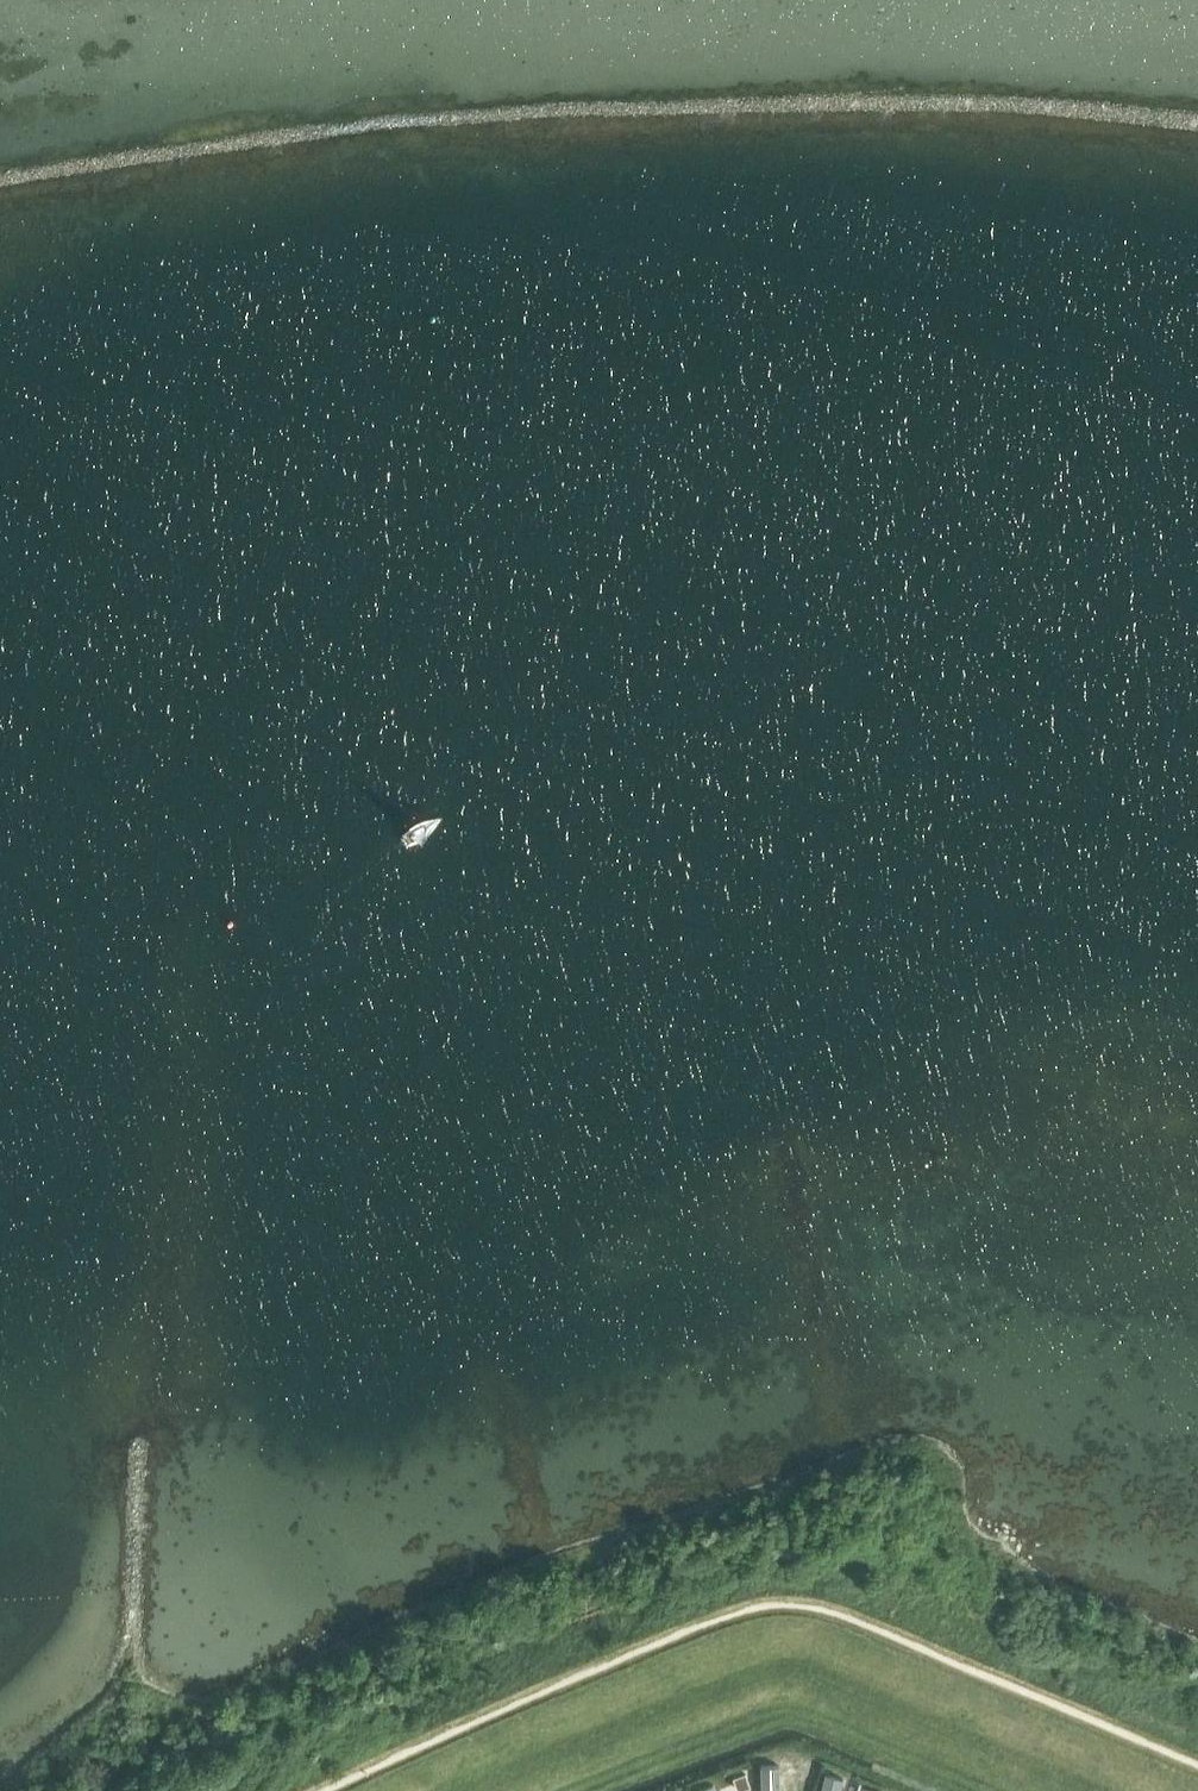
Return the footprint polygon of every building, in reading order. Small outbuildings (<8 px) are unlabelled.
[(802,1759),(796,1777),(814,1783),(820,1765),(802,1759)] [(760,1790),(777,1790),(778,1764),(761,1763),(760,1790)] [(732,1772),(735,1790),(753,1787),(750,1769),(732,1772)] [(821,1790),(838,1790),(841,1777),(825,1773),(821,1790)]
